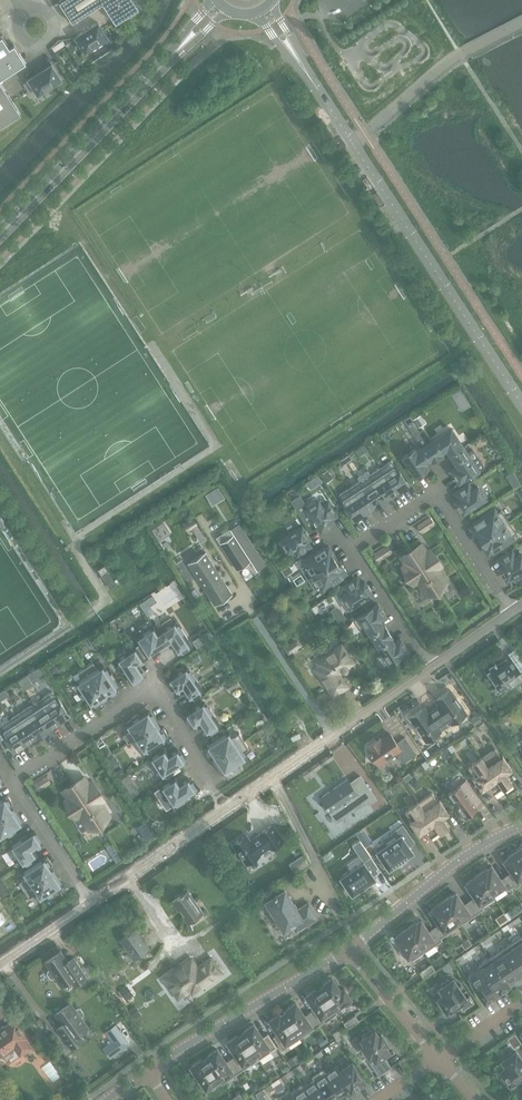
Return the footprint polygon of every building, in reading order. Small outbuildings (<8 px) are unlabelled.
[(59,1),(72,22),(102,2),(115,23),(139,8),(134,0),(60,0),(59,1)] [(85,51),(92,47),(93,49),(102,44),(102,43),(101,44),(100,42),(108,37),(98,22),(75,36),(85,51)] [(26,62),(14,44),(9,47),(2,36),(0,37),(0,79),(26,62)] [(29,79),(30,80),(24,84),(28,91),(34,88),(38,93),(61,79),(52,65),(29,79)] [(20,113),(0,82),(0,127),(20,113)] [(456,401),(464,395),(460,389),(452,394),(456,401)] [(421,413),(414,418),(419,426),(426,421),(421,413)] [(463,446),(451,428),(428,443),(437,457),(443,452),(442,451),(447,448),(451,454),(463,446)] [(422,435),(416,439),(422,447),(424,445),(428,443),(422,435)] [(429,459),(430,461),(437,457),(428,443),(424,445),(422,447),(417,450),(415,448),(403,456),(415,475),(428,467),(425,462),(429,459)] [(478,456),(472,460),(463,446),(451,454),(458,465),(451,470),(459,482),(466,477),(466,478),(478,470),(484,466),(478,456)] [(392,460),(382,467),(384,471),(397,492),(398,491),(404,488),(403,487),(408,484),(395,464),(394,464),(392,460)] [(397,492),(384,471),(381,467),(371,474),(387,500),(388,499),(388,498),(392,495),(393,495),(397,492)] [(334,478),(328,469),(320,474),(326,483),(334,478)] [(521,483),(513,471),(508,474),(516,486),(521,483)] [(317,474),(311,477),(312,479),(316,485),(322,481),(318,475),(317,474)] [(387,500),(371,474),(360,481),(377,507),(387,500)] [(377,507),(360,481),(349,488),(365,513),(370,510),(375,506),(375,508),(377,507)] [(455,492),(459,499),(455,501),(458,505),(457,505),(460,510),(461,509),(463,513),(470,509),(476,506),(475,505),(486,498),(478,486),(472,490),(468,484),(455,492)] [(218,487),(212,491),(218,501),(224,497),(218,487)] [(364,513),(364,514),(365,513),(349,488),(339,495),(341,498),(341,499),(353,519),(358,516),(359,517),(364,513)] [(299,495),(291,500),(306,523),(312,519),(316,525),(317,524),(318,527),(321,531),(325,528),(326,529),(330,526),(330,525),(333,523),(331,519),(337,515),(328,502),(322,506),(319,501),(318,501),(315,498),(305,504),(299,495)] [(476,535),(479,533),(482,538),(508,521),(501,510),(497,513),(494,509),(487,514),(480,518),(481,520),(470,527),(476,535)] [(255,523),(261,519),(257,513),(251,517),(255,523)] [(429,518),(418,525),(422,532),(434,524),(429,518)] [(194,519),(184,525),(187,530),(192,527),(193,528),(197,534),(202,531),(197,524),(194,519)] [(163,521),(151,529),(159,540),(170,533),(163,521)] [(511,534),(515,532),(508,521),(482,538),(486,543),(483,545),(488,554),(499,546),(500,548),(506,544),(506,543),(514,538),(511,534)] [(239,523),(217,537),(237,569),(250,561),(256,570),(265,565),(239,523)] [(311,546),(307,540),(310,538),(308,534),(309,533),(306,529),(305,529),(302,526),(296,530),(295,529),(290,533),(280,540),(288,552),(294,549),(298,555),(311,546)] [(202,531),(197,534),(200,540),(205,537),(202,531)] [(427,550),(422,543),(412,550),(436,588),(447,581),(439,568),(442,566),(431,548),(427,550)] [(379,561),(391,553),(390,548),(386,545),(373,553),(379,561)] [(306,565),(301,568),(308,578),(335,561),(331,556),(334,554),(329,546),(318,553),(317,551),(310,556),(311,556),(303,561),(306,565)] [(417,582),(426,595),(436,588),(412,550),(401,557),(406,564),(402,566),(414,584),(417,582)] [(514,576),(519,572),(521,570),(521,554),(521,553),(516,556),(512,550),(498,559),(502,565),(499,567),(501,571),(500,572),(503,576),(504,576),(507,579),(513,575),(514,576)] [(206,552),(189,563),(215,604),(232,593),(206,552)] [(341,565),(338,566),(335,561),(308,578),(315,589),(319,586),(322,590),(330,585),(330,586),(336,582),(335,580),(346,573),(341,565)] [(117,583),(105,565),(98,569),(110,588),(117,583)] [(344,586),(348,592),(342,595),(343,596),(340,599),(346,609),(350,607),(350,608),(361,601),(361,602),(367,598),(366,597),(373,593),(370,589),(371,589),(368,584),(367,585),(365,581),(361,583),(357,577),(344,586)] [(156,601),(154,597),(152,594),(139,603),(140,606),(147,616),(154,612),(149,605),(156,601)] [(360,629),(365,625),(375,639),(388,630),(384,624),(383,625),(380,620),(386,616),(378,604),(372,608),(354,619),(360,629)] [(336,617),(339,621),(345,617),(342,612),(336,617)] [(157,633),(165,645),(171,641),(178,652),(190,644),(186,638),(187,637),(181,628),(180,629),(175,621),(173,622),(170,617),(161,623),(165,628),(157,633)] [(137,639),(140,643),(134,647),(142,659),(165,645),(157,633),(153,626),(141,634),(142,636),(137,639)] [(391,637),(392,636),(388,630),(375,639),(384,653),(378,657),(384,666),(402,654),(409,650),(401,638),(394,642),(391,637)] [(93,632),(93,631),(87,635),(87,636),(91,642),(97,638),(93,632)] [(212,637),(208,631),(204,633),(198,637),(202,643),(212,637)] [(289,654),(302,645),(298,639),(285,648),(289,654)] [(367,644),(361,648),(365,653),(369,651),(369,647),(367,644)] [(316,665),(314,666),(317,671),(334,695),(348,686),(339,673),(342,670),(343,670),(343,671),(344,671),(345,671),(346,671),(347,671),(347,670),(348,670),(348,669),(348,668),(348,667),(348,666),(354,662),(342,645),(333,651),(332,650),(326,654),(326,655),(320,660),(315,663),(316,665)] [(144,674),(137,663),(142,659),(134,647),(127,652),(126,651),(118,656),(119,658),(117,659),(132,682),(144,674)] [(519,671),(508,655),(497,663),(495,660),(485,667),(498,686),(507,680),(512,687),(521,681),(521,670),(519,671)] [(97,668),(93,662),(85,667),(104,696),(109,693),(111,696),(119,690),(112,679),(115,678),(111,672),(109,674),(103,665),(97,668)] [(48,668),(53,674),(58,670),(54,664),(48,668)] [(85,697),(90,705),(104,696),(85,667),(77,672),(81,679),(76,682),(80,689),(77,691),(82,699),(85,697)] [(192,675),(186,667),(168,679),(176,691),(182,687),(189,698),(201,690),(197,683),(198,683),(193,674),(192,675)] [(34,670),(27,675),(28,676),(31,681),(38,676),(34,670)] [(32,683),(31,681),(28,676),(22,679),(27,686),(32,683)] [(215,687),(221,683),(217,677),(211,681),(215,687)] [(240,684),(235,677),(225,683),(230,690),(240,684)] [(435,699),(440,706),(434,710),(445,726),(451,722),(452,723),(466,713),(461,705),(461,704),(457,698),(456,698),(450,689),(435,699)] [(17,695),(13,690),(8,693),(12,698),(17,695)] [(55,695),(52,691),(42,698),(58,723),(65,719),(64,717),(68,714),(55,695)] [(34,709),(32,705),(31,705),(48,731),(49,730),(48,729),(58,723),(42,698),(44,702),(34,709)] [(185,713),(193,725),(199,721),(206,733),(218,725),(214,718),(215,717),(210,709),(209,710),(203,701),(185,713)] [(73,705),(76,711),(82,707),(78,702),(73,705)] [(48,731),(31,705),(21,712),(37,738),(48,731)] [(441,731),(440,730),(445,726),(434,710),(429,714),(424,707),(410,717),(415,726),(415,727),(419,733),(420,733),(426,741),(441,731)] [(129,730),(123,734),(128,742),(157,723),(148,710),(140,715),(138,712),(131,718),(132,720),(126,725),(129,730)] [(37,738),(21,712),(10,719),(26,743),(36,737),(36,738),(37,738)] [(483,720),(479,714),(472,719),(476,725),(483,720)] [(26,743),(10,719),(0,725),(0,740),(5,748),(11,744),(14,750),(19,747),(20,748),(26,743)] [(163,727),(160,729),(157,723),(128,742),(128,743),(134,739),(139,747),(140,746),(143,752),(152,745),(154,748),(160,745),(158,742),(169,735),(163,727)] [(209,756),(212,754),(215,759),(244,740),(239,732),(232,736),(229,731),(219,737),(218,734),(212,738),(214,740),(203,747),(209,756)] [(375,760),(378,764),(396,752),(403,762),(416,753),(405,737),(397,743),(391,734),(381,740),(380,738),(368,746),(369,748),(368,749),(371,753),(369,755),(368,757),(371,761),(373,761),(375,760)] [(279,742),(278,740),(277,739),(276,740),(269,745),(274,753),(283,747),(279,742)] [(243,752),(249,748),(244,740),(215,759),(224,772),(232,767),(233,770),(241,765),(240,762),(246,758),(243,752)] [(447,747),(451,752),(455,749),(452,744),(447,747)] [(99,748),(106,757),(111,753),(109,750),(106,752),(102,746),(99,748)] [(150,758),(156,766),(154,767),(160,775),(161,774),(162,776),(185,761),(177,749),(168,755),(164,748),(150,758)] [(482,757),(481,756),(481,757),(503,788),(512,782),(506,773),(512,769),(503,755),(501,757),(495,748),(482,757)] [(446,749),(440,753),(443,757),(447,758),(451,755),(446,749)] [(502,788),(503,789),(503,788),(481,757),(472,763),(472,764),(468,767),(474,775),(472,777),(482,790),(488,786),(493,794),(502,788)] [(426,760),(421,763),(425,768),(430,765),(426,760)] [(115,771),(119,777),(125,773),(121,767),(115,771)] [(403,777),(406,782),(412,777),(409,773),(403,777)] [(39,791),(51,783),(46,775),(34,783),(39,791)] [(85,776),(74,783),(99,821),(109,814),(101,801),(104,799),(93,781),(89,783),(85,776)] [(132,798),(139,794),(128,776),(121,781),(132,798)] [(347,779),(320,798),(331,814),(336,820),(365,800),(368,803),(375,798),(360,776),(350,782),(347,779)] [(161,786),(166,794),(165,795),(170,804),(172,803),(173,805),(181,799),(182,800),(190,795),(189,794),(196,790),(188,777),(179,783),(175,777),(161,786)] [(472,814),(471,812),(477,807),(475,805),(481,800),(466,780),(449,792),(458,805),(456,806),(465,819),(472,814)] [(74,783),(63,790),(68,797),(64,800),(69,806),(66,808),(82,832),(88,828),(99,821),(74,783)] [(388,787),(383,791),(387,797),(393,793),(388,787)] [(419,801),(418,800),(418,801),(440,832),(449,826),(444,820),(444,819),(443,817),(449,813),(439,799),(438,801),(432,792),(419,801)] [(13,810),(10,805),(13,803),(8,794),(0,799),(0,818),(13,810)] [(439,832),(440,833),(440,832),(418,801),(409,807),(409,808),(405,811),(411,820),(409,821),(419,834),(425,830),(430,838),(439,832)] [(22,823),(13,810),(0,818),(0,838),(6,833),(8,836),(16,831),(14,828),(22,823)] [(145,822),(138,827),(146,840),(154,835),(145,822)] [(260,832),(261,833),(250,841),(246,835),(233,844),(238,850),(236,852),(235,854),(238,858),(240,858),(242,857),(246,863),(260,854),(259,854),(270,847),(272,849),(284,841),(272,824),(260,832)] [(394,830),(397,835),(398,836),(385,844),(385,843),(384,841),(375,847),(377,850),(376,850),(377,851),(379,853),(376,855),(384,866),(387,865),(388,867),(389,868),(389,867),(398,861),(398,862),(399,862),(399,861),(403,858),(404,859),(404,858),(404,857),(412,851),(412,852),(413,851),(413,850),(412,850),(409,845),(414,841),(402,824),(394,830)] [(10,846),(12,847),(7,850),(13,859),(17,856),(22,864),(36,855),(32,849),(42,843),(34,830),(10,846)] [(372,842),(369,838),(362,843),(365,847),(372,842)] [(118,861),(122,859),(112,844),(106,847),(116,863),(117,862),(118,861)] [(515,888),(521,883),(521,859),(516,850),(511,854),(511,853),(509,854),(510,855),(508,856),(508,857),(504,860),(508,865),(507,865),(510,870),(511,869),(513,873),(507,877),(513,886),(515,888)] [(26,877),(19,882),(24,890),(53,871),(50,866),(53,864),(47,855),(40,860),(37,863),(35,860),(30,863),(31,866),(22,872),(26,877)] [(304,855),(297,859),(302,867),(309,863),(304,855)] [(361,887),(366,884),(366,883),(366,884),(367,883),(374,878),(375,877),(374,877),(373,875),(379,871),(377,868),(378,867),(371,856),(341,876),(340,877),(341,877),(351,892),(351,893),(352,893),(353,893),(352,893),(360,888),(361,888),(361,887)] [(493,896),(494,895),(506,888),(507,890),(513,886),(514,888),(515,888),(513,886),(507,877),(506,875),(500,879),(498,875),(495,870),(495,871),(492,866),(487,869),(487,867),(485,869),(484,868),(483,869),(483,870),(478,873),(493,896)] [(53,871),(24,890),(29,898),(34,894),(39,901),(47,896),(48,897),(56,892),(54,889),(62,885),(62,884),(53,871)] [(469,879),(470,880),(466,883),(468,886),(471,891),(471,890),(476,898),(470,902),(478,913),(484,908),(483,906),(495,898),(494,895),(493,896),(478,873),(473,877),(472,876),(471,877),(472,878),(469,879)] [(188,889),(186,890),(172,900),(179,910),(180,909),(183,914),(182,915),(187,923),(204,912),(188,889)] [(293,924),(296,930),(298,929),(300,929),(304,927),(305,925),(317,917),(308,903),(297,910),(284,890),(266,901),(273,912),(270,913),(270,915),(273,921),(275,921),(278,919),(284,930),(293,924)] [(447,896),(448,897),(443,900),(459,925),(478,913),(470,902),(468,898),(470,902),(465,906),(462,902),(463,902),(460,897),(459,897),(456,893),(452,895),(451,894),(449,896),(449,895),(447,896)] [(437,919),(439,923),(434,927),(442,939),(441,937),(459,925),(443,900),(437,904),(437,903),(436,904),(436,905),(434,906),(435,907),(431,910),(434,915),(433,915),(436,919),(437,919)] [(521,911),(521,903),(521,902),(506,912),(511,918),(521,911)] [(514,925),(521,920),(518,916),(511,921),(514,925)] [(412,923),(412,924),(407,927),(424,952),(442,939),(434,927),(433,927),(435,929),(429,933),(427,929),(424,924),(420,920),(416,922),(416,921),(413,923),(413,922),(412,923)] [(147,943),(143,933),(141,934),(136,927),(120,939),(133,958),(149,947),(147,943)] [(408,956),(411,961),(424,952),(407,927),(402,931),(401,930),(400,931),(401,932),(398,933),(399,934),(395,937),(398,942),(401,946),(402,947),(399,949),(405,958),(408,956)] [(482,940),(485,944),(493,939),(490,935),(482,940)] [(521,936),(511,943),(521,959),(521,937),(521,936)] [(511,943),(500,950),(517,975),(521,971),(521,959),(511,943)] [(454,946),(449,949),(454,956),(458,953),(454,946)] [(462,954),(464,958),(472,953),(469,949),(462,954)] [(517,975),(500,950),(490,957),(508,984),(509,984),(507,981),(517,975)] [(50,969),(48,970),(48,973),(50,977),(53,978),(55,976),(62,986),(70,980),(74,985),(87,977),(74,957),(73,957),(75,960),(70,963),(70,962),(67,961),(61,951),(45,961),(50,969)] [(436,967),(446,961),(442,955),(432,961),(436,967)] [(177,996),(189,987),(193,992),(222,972),(211,957),(197,967),(191,958),(164,977),(169,985),(168,985),(172,991),(173,990),(177,996)] [(508,984),(490,957),(479,964),(498,991),(508,984)] [(435,969),(431,963),(419,971),(423,977),(435,969)] [(468,975),(485,1000),(498,991),(479,964),(480,967),(468,975)] [(323,984),(324,985),(320,988),(337,1012),(338,1012),(335,1008),(350,997),(344,988),(341,990),(332,978),(323,984)] [(447,1011),(458,1004),(462,1010),(474,1002),(469,995),(466,998),(453,979),(451,981),(451,980),(450,981),(448,979),(441,984),(443,986),(442,986),(440,988),(444,994),(438,998),(447,1011)] [(306,995),(315,1008),(310,1011),(319,1025),(337,1012),(320,988),(317,990),(316,989),(306,995)] [(63,1007),(55,1013),(63,1024),(57,1028),(59,1031),(71,1048),(83,1038),(80,1033),(88,1027),(81,1017),(83,1015),(83,1012),(80,1008),(78,1008),(75,1009),(72,1005),(70,1002),(63,1007)] [(286,1008),(288,1010),(284,1013),(300,1037),(319,1025),(310,1011),(304,1015),(296,1002),(286,1008)] [(129,1009),(135,1018),(141,1013),(135,1005),(129,1009)] [(273,1036),(282,1050),(300,1037),(284,1013),(280,1015),(279,1013),(270,1020),(279,1032),(273,1036)] [(348,1028),(359,1020),(355,1014),(343,1022),(348,1028)] [(2,1054),(8,1063),(20,1054),(31,1047),(26,1038),(27,1037),(15,1019),(6,1025),(4,1025),(0,1027),(0,1056),(2,1054)] [(244,1030),(245,1032),(242,1034),(258,1059),(277,1046),(268,1033),(262,1037),(253,1024),(244,1030)] [(114,1041),(104,1048),(110,1056),(128,1043),(115,1025),(107,1031),(114,1041)] [(342,1032),(340,1028),(332,1033),(335,1037),(339,1034),(342,1032)] [(373,1031),(371,1028),(362,1034),(363,1037),(361,1038),(365,1044),(363,1046),(369,1055),(372,1054),(375,1059),(370,1062),(379,1074),(391,1066),(383,1055),(389,1051),(385,1045),(387,1043),(381,1034),(379,1036),(375,1030),(373,1031)] [(228,1041),(237,1054),(231,1058),(240,1071),(258,1059),(242,1034),(238,1037),(237,1035),(228,1041)] [(327,1037),(319,1042),(321,1045),(325,1043),(329,1040),(327,1037)] [(208,1055),(209,1056),(205,1059),(222,1083),(240,1071),(231,1058),(226,1061),(217,1049),(208,1055)] [(323,1053),(321,1050),(313,1055),(316,1058),(323,1053)] [(521,1076),(521,1078),(521,1061),(516,1051),(514,1053),(513,1053),(511,1051),(504,1056),(506,1058),(505,1059),(503,1060),(507,1067),(501,1070),(510,1084),(521,1076)] [(302,1059),(298,1053),(286,1061),(291,1067),(302,1059)] [(306,1060),(308,1063),(316,1058),(313,1055),(306,1060)] [(218,1079),(221,1084),(222,1083),(205,1059),(202,1061),(200,1060),(191,1066),(200,1079),(197,1081),(203,1090),(218,1079)] [(340,1070),(337,1066),(336,1066),(352,1090),(365,1081),(352,1062),(340,1070)] [(302,1068),(300,1064),(292,1069),(295,1073),(302,1068)] [(326,1073),(324,1069),(323,1069),(340,1094),(350,1087),(352,1090),(336,1066),(326,1073)] [(369,1068),(365,1071),(369,1077),(374,1074),(369,1068)] [(285,1074),(287,1078),(295,1073),(292,1069),(285,1074)] [(323,1069),(312,1076),(329,1099),(330,1099),(340,1094),(323,1069)] [(302,1083),(313,1099),(329,1099),(312,1076),(314,1079),(304,1086),(302,1083)] [(281,1082),(279,1078),(271,1083),(274,1087),(281,1082)] [(71,1081),(64,1086),(70,1094),(77,1089),(71,1081)] [(254,1083),(250,1086),(254,1091),(259,1087),(256,1083),(254,1083)] [(264,1088),(266,1092),(274,1087),(271,1083),(264,1088)] [(302,1083),(291,1090),(298,1099),(313,1099),(302,1083)] [(294,1096),(288,1099),(298,1099),(291,1090),(291,1091),(294,1096)]
